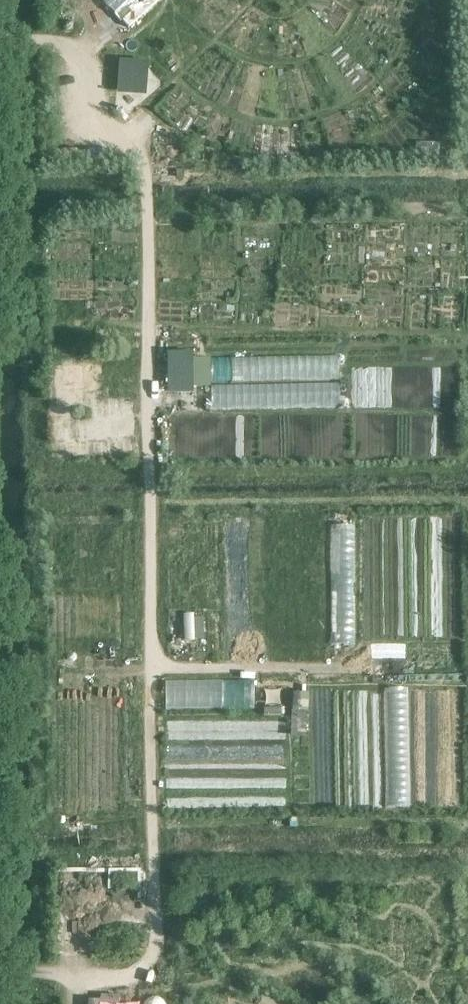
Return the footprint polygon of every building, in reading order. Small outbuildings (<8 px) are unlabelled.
[(122,57),(120,91),(149,92),(150,58),(122,57)] [(170,390),(196,390),(195,349),(170,349),(170,390)] [(338,355),(211,357),(212,381),(338,379),(338,355)] [(339,407),(338,383),(211,385),(211,409),(339,407)] [(355,524),(330,524),(331,645),(356,645),(355,524)] [(204,616),(194,616),(194,612),(183,612),(183,639),(204,638),(204,616)] [(254,708),(254,681),(166,681),(166,708),(254,708)] [(409,686),(384,686),(384,808),(409,808),(409,686)] [(264,688),(264,706),(281,706),(281,688),(264,688)] [(300,709),(292,709),(292,735),(306,735),(306,709),(308,709),(308,690),(300,690),(300,709)]
